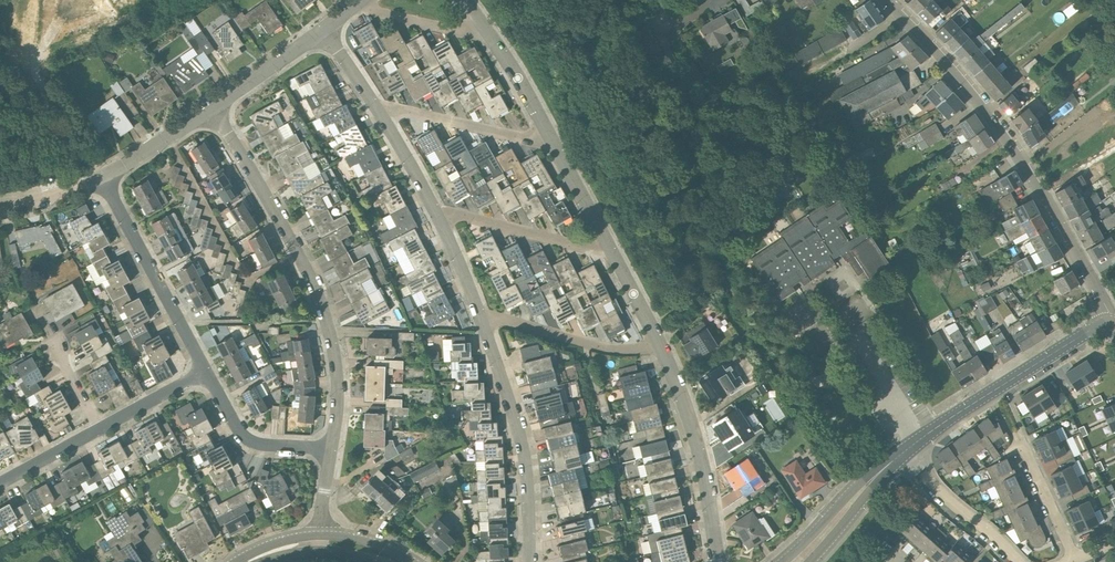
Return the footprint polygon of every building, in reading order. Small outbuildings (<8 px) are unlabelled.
[(243,11),(234,18),(243,30),(251,25),(251,24),(258,19),(269,35),(283,25),(266,0),(245,15),(243,11)] [(295,12),(294,13),(294,14),(304,7),(305,9),(316,0),(286,0),(295,12)] [(816,5),(823,0),(796,0),(803,13),(816,5)] [(869,31),(885,19),(872,0),(870,0),(855,11),(862,21),(858,24),(864,33),(868,30),(869,31)] [(915,12),(933,0),(911,0),(907,4),(915,12)] [(928,24),(931,27),(946,14),(947,15),(952,10),(942,0),(933,0),(915,12),(927,25),(928,24)] [(765,9),(763,6),(762,2),(752,7),(755,12),(755,13),(765,9)] [(1063,11),(1069,18),(1080,10),(1075,2),(1063,11)] [(945,43),(954,52),(968,38),(971,42),(974,45),(1023,6),(1021,3),(979,36),(978,35),(972,41),(961,29),(961,28),(959,29),(945,43)] [(954,52),(974,76),(990,63),(987,60),(994,54),(992,51),(998,46),(999,43),(992,35),(1025,8),(1023,6),(974,45),(971,42),(968,38),(954,52)] [(722,29),(741,18),(735,8),(723,15),(700,28),(705,38),(713,51),(730,42),(722,29)] [(971,21),(961,10),(951,18),(936,32),(935,33),(945,43),(959,29),(960,28),(961,28),(961,29),(971,21)] [(840,20),(854,40),(862,35),(858,28),(857,29),(847,15),(840,20)] [(222,46),(218,49),(227,64),(242,53),(238,47),(242,43),(239,38),(240,38),(229,22),(212,33),(222,46)] [(1107,31),(1100,22),(1096,25),(1103,34),(1107,31)] [(372,23),(355,32),(364,48),(372,43),(380,59),(389,54),(380,38),(372,23)] [(834,30),(841,43),(846,40),(840,27),(834,30)] [(397,29),(380,38),(389,54),(391,58),(392,59),(393,62),(401,57),(404,61),(395,66),(397,69),(397,70),(397,69),(406,64),(414,60),(406,44),(397,29)] [(836,46),(841,43),(834,30),(829,33),(836,46)] [(194,36),(204,51),(207,55),(215,49),(202,31),(194,36)] [(188,40),(194,36),(191,32),(185,36),(188,40)] [(667,65),(668,64),(675,60),(667,46),(669,45),(662,33),(654,38),(652,34),(642,39),(651,55),(660,50),(667,65)] [(830,49),(836,46),(829,33),(824,37),(830,49)] [(423,55),(430,66),(432,71),(441,66),(432,50),(423,35),(406,44),(414,60),(414,61),(415,60),(423,55)] [(839,75),(844,86),(857,79),(900,56),(902,59),(918,47),(907,35),(907,36),(891,48),(839,75)] [(188,40),(198,54),(199,55),(204,51),(194,36),(188,40)] [(825,52),(830,49),(824,37),(818,40),(825,52)] [(820,55),(825,52),(818,40),(813,43),(820,55)] [(449,61),(456,72),(458,77),(466,72),(458,56),(449,41),(432,50),(441,66),(449,61)] [(814,58),(820,55),(813,43),(808,46),(814,58)] [(809,60),(814,58),(808,46),(803,49),(809,60)] [(475,67),(483,82),(483,83),(492,79),(494,82),(474,47),(458,56),(466,72),(467,72),(475,67)] [(846,123),(901,95),(922,84),(913,69),(929,58),(918,47),(902,59),(900,56),(857,79),(844,86),(828,94),(833,103),(834,103),(846,123)] [(803,63),(809,60),(803,49),(797,52),(803,63)] [(115,55),(107,52),(104,60),(112,63),(115,55)] [(798,66),(803,63),(797,52),(792,55),(798,66)] [(793,69),(798,66),(792,55),(787,58),(793,69)] [(193,87),(190,83),(193,81),(196,85),(209,76),(201,63),(196,56),(184,64),(180,57),(163,69),(167,75),(171,73),(185,93),(193,87)] [(780,76),(793,69),(787,58),(774,66),(780,76)] [(1028,73),(1040,64),(1035,58),(1024,67),(1028,73)] [(389,74),(383,63),(380,64),(378,60),(372,63),(370,59),(369,60),(371,64),(389,95),(406,86),(397,69),(397,70),(397,69),(389,74)] [(415,60),(414,61),(414,60),(406,64),(397,69),(406,86),(415,101),(432,92),(423,76),(421,73),(414,77),(409,69),(417,64),(415,60)] [(990,63),(974,76),(985,88),(1001,74),(991,62),(990,63)] [(316,94),(332,85),(321,64),(287,81),(292,91),(309,82),(316,94)] [(439,83),(434,75),(432,71),(423,76),(432,92),(441,107),(458,98),(449,82),(441,86),(439,83)] [(1073,84),(1076,88),(1089,77),(1086,72),(1073,84)] [(1001,74),(985,88),(996,101),(1012,87),(1001,74)] [(125,93),(133,88),(134,86),(128,77),(118,83),(125,93)] [(466,92),(460,81),(458,77),(449,82),(458,98),(466,113),(483,104),(474,88),(466,92)] [(134,86),(133,88),(151,115),(177,98),(163,78),(146,90),(140,82),(134,86)] [(916,120),(926,114),(936,107),(952,92),(940,80),(909,109),(914,115),(913,116),(916,120)] [(492,119),(509,110),(500,94),(492,98),(483,83),(475,87),(474,88),(483,104),(492,119)] [(320,118),(343,107),(343,106),(332,85),(316,94),(321,105),(312,110),(317,120),(321,118),(320,118)] [(952,92),(936,107),(947,120),(963,105),(952,92)] [(1021,133),(1030,148),(1046,136),(1046,135),(1048,134),(1046,130),(1079,104),(1072,93),(1049,113),(1042,119),(1039,121),(1038,120),(1021,133)] [(1009,117),(1022,106),(1012,94),(999,105),(1009,117)] [(901,95),(846,123),(850,130),(862,124),(863,125),(890,110),(900,105),(899,104),(905,101),(901,95)] [(112,98),(88,115),(100,133),(113,124),(121,135),(133,127),(112,98)] [(278,101),(250,116),(262,137),(279,128),(273,116),(284,110),(278,101)] [(334,122),(340,133),(341,134),(357,126),(346,104),(343,106),(343,107),(320,118),(321,118),(325,127),(334,122)] [(79,111),(84,117),(89,114),(84,107),(79,111)] [(1012,120),(1021,133),(1038,120),(1028,108),(1012,120)] [(962,144),(984,129),(974,114),(953,128),(959,136),(957,136),(962,144)] [(279,128),(262,137),(273,158),(276,157),(275,156),(302,143),(301,142),(296,133),(294,134),(288,123),(279,128)] [(923,140),(939,130),(935,123),(919,133),(923,140)] [(345,158),(368,147),(368,146),(357,126),(341,134),(340,133),(334,136),(339,144),(344,141),(346,145),(337,150),(342,160),(345,158)] [(948,159),(972,146),(978,154),(995,143),(985,128),(984,129),(962,144),(945,153),(948,159)] [(434,130),(418,139),(419,142),(421,146),(427,155),(435,151),(443,166),(452,161),(443,145),(434,130)] [(939,130),(923,140),(918,143),(922,150),(944,138),(939,130)] [(923,140),(919,133),(914,136),(918,143),(923,140)] [(469,171),(477,167),(466,147),(466,146),(460,136),(443,145),(452,161),(460,156),(462,160),(467,168),(458,173),(460,176),(469,171)] [(486,162),(493,174),(495,178),(503,173),(495,157),(486,142),(482,144),(478,140),(466,146),(466,147),(477,167),(486,162)] [(275,156),(276,157),(287,177),(315,162),(303,141),(301,142),(302,143),(275,156)] [(199,162),(211,154),(204,142),(192,151),(199,162)] [(366,175),(382,166),(371,144),(368,146),(368,147),(345,158),(350,167),(359,162),(366,175)] [(512,168),(518,180),(521,184),(529,179),(520,163),(512,148),(495,157),(503,173),(504,173),(512,168)] [(933,152),(926,156),(930,162),(940,156),(938,153),(933,152)] [(211,154),(199,162),(206,173),(219,165),(211,154)] [(537,154),(520,163),(529,179),(538,174),(544,186),(535,190),(536,191),(535,191),(537,195),(555,185),(537,154)] [(287,177),(298,198),(300,197),(328,182),(330,181),(325,171),(321,173),(315,162),(287,177)] [(168,184),(175,187),(179,174),(181,168),(174,166),(168,184)] [(393,187),(393,186),(382,166),(366,175),(371,186),(362,191),(367,200),(370,198),(370,199),(393,187)] [(449,175),(446,170),(443,166),(435,171),(433,167),(432,167),(452,202),(469,193),(460,176),(458,173),(457,170),(449,175)] [(211,181),(218,192),(231,184),(224,173),(225,172),(223,168),(211,176),(213,179),(211,181)] [(475,183),(471,176),(469,171),(460,176),(469,193),(478,208),(495,199),(486,183),(483,178),(475,183)] [(1000,186),(1005,195),(1023,184),(1015,171),(979,191),(987,205),(993,201),(988,192),(1000,186)] [(486,183),(495,199),(504,214),(520,205),(512,189),(510,185),(502,190),(497,182),(506,177),(504,173),(503,173),(495,178),(486,183)] [(175,187),(181,189),(183,182),(185,176),(179,174),(175,187)] [(1066,187),(1055,193),(1061,204),(1080,194),(1083,191),(1080,187),(1086,184),(1081,175),(1074,179),(1065,184),(1066,187)] [(954,178),(941,185),(944,191),(957,184),(954,178)] [(140,201),(155,193),(148,180),(133,189),(140,201)] [(179,195),(185,197),(187,190),(189,184),(183,182),(181,189),(179,195)] [(300,197),(311,218),(329,209),(322,197),(333,191),(328,182),(300,197)] [(857,182),(850,186),(854,192),(860,188),(857,182)] [(218,192),(226,204),(238,195),(231,184),(218,192)] [(529,199),(523,188),(521,184),(512,189),(520,205),(529,220),(546,211),(537,195),(529,199)] [(391,215),(407,206),(396,185),(393,186),(393,187),(370,199),(375,208),(384,203),(391,215)] [(537,195),(546,211),(555,226),(572,217),(563,201),(555,205),(549,194),(558,189),(555,185),(537,195)] [(155,193),(140,201),(147,214),(169,203),(163,190),(158,193),(158,192),(156,194),(155,193)] [(188,205),(190,205),(192,199),(194,192),(187,190),(185,197),(183,203),(188,205)] [(998,200),(1005,212),(1018,204),(1012,193),(998,200)] [(1071,223),(1088,210),(1101,201),(1096,193),(1084,202),(1080,194),(1061,204),(1071,223)] [(188,211),(194,213),(196,207),(198,201),(192,199),(190,205),(188,211)] [(755,275),(760,282),(766,291),(765,291),(765,292),(770,289),(780,303),(780,302),(795,291),(796,292),(790,282),(798,277),(804,286),(835,265),(829,256),(838,250),(845,261),(847,260),(858,276),(864,271),(873,284),(894,270),(871,236),(869,237),(864,231),(849,241),(839,227),(852,218),(840,199),(827,209),(824,204),(802,218),(779,234),(782,238),(751,259),(760,272),(755,275)] [(1004,232),(1039,214),(1032,200),(1013,210),(1016,216),(1000,224),(1004,232)] [(237,222),(250,214),(243,203),(230,211),(237,222)] [(1077,234),(1095,224),(1114,212),(1114,210),(1112,205),(1102,210),(1099,206),(1090,212),(1088,210),(1071,223),(1077,234)] [(389,242),(415,229),(418,227),(407,206),(391,215),(396,226),(380,235),(384,244),(389,242)] [(199,222),(200,218),(203,209),(196,207),(194,213),(192,220),(199,222)] [(323,239),(348,225),(351,224),(346,214),(335,220),(329,209),(311,218),(322,238),(323,239)] [(924,211),(919,215),(922,220),(928,216),(924,211)] [(175,212),(152,224),(159,237),(175,229),(182,225),(175,212)] [(1103,238),(1100,232),(1105,229),(1107,231),(1114,226),(1114,212),(1095,224),(1077,234),(1085,247),(1085,248),(1095,242),(1103,238)] [(70,222),(83,245),(104,234),(99,223),(99,222),(92,226),(85,214),(70,222)] [(232,226),(240,237),(258,226),(250,214),(237,222),(232,226)] [(1026,233),(1029,239),(1048,229),(1039,214),(1004,232),(1010,242),(1026,233)] [(190,224),(200,227),(202,219),(200,218),(199,222),(192,220),(190,224)] [(198,231),(204,233),(205,233),(207,227),(209,221),(202,219),(200,227),(198,231)] [(16,232),(19,246),(43,240),(53,258),(63,253),(51,232),(53,231),(50,225),(40,227),(40,226),(42,225),(42,224),(41,225),(39,225),(14,231),(15,232),(16,232)] [(331,261),(349,252),(342,240),(353,234),(348,225),(323,239),(322,238),(320,240),(331,261)] [(202,251),(207,248),(212,235),(214,229),(207,227),(205,233),(204,233),(200,247),(202,251)] [(166,249),(182,241),(175,229),(159,237),(166,249)] [(403,246),(409,258),(426,250),(415,229),(389,242),(394,251),(403,246)] [(1037,253),(1056,243),(1048,229),(1029,239),(1021,243),(1023,245),(1025,246),(1031,243),(1037,253)] [(255,252),(269,245),(262,233),(249,240),(255,252)] [(93,264),(107,256),(103,248),(110,244),(110,243),(110,244),(104,234),(83,245),(93,264)] [(1114,256),(1114,234),(1110,237),(1091,248),(1097,260),(1107,254),(1110,259),(1114,256)] [(207,248),(214,250),(216,243),(218,237),(212,235),(207,248)] [(500,252),(492,236),(475,244),(486,265),(494,261),(499,272),(508,267),(500,252)] [(895,238),(884,243),(889,253),(900,248),(895,238)] [(931,239),(913,249),(917,256),(935,246),(931,239)] [(173,262),(189,254),(182,241),(166,249),(173,262)] [(16,243),(9,245),(12,256),(18,254),(16,243)] [(212,256),(218,258),(220,252),(222,245),(216,243),(214,250),(212,256)] [(509,268),(517,263),(523,275),(514,279),(516,283),(516,284),(525,279),(534,275),(526,259),(518,243),(500,252),(508,267),(509,268)] [(1023,274),(1028,271),(1030,274),(1054,262),(1063,257),(1056,243),(1037,253),(1041,261),(1036,264),(1031,256),(1019,261),(1016,262),(1017,263),(1023,274)] [(264,268),(278,262),(269,245),(255,252),(264,268)] [(967,251),(969,255),(974,266),(980,264),(972,248),(967,251)] [(408,285),(408,286),(434,272),(434,273),(437,271),(426,250),(409,258),(415,270),(400,278),(405,287),(408,285)] [(544,274),(548,282),(550,286),(559,282),(551,266),(543,250),(526,259),(534,275),(536,278),(544,274)] [(223,267),(224,264),(227,254),(220,252),(218,258),(216,265),(223,267)] [(342,282),(368,268),(370,267),(365,257),(354,263),(349,252),(331,261),(342,281),(342,282)] [(108,280),(124,271),(119,261),(120,261),(119,260),(111,264),(107,256),(93,264),(100,277),(105,275),(108,280)] [(570,281),(574,289),(576,294),(585,289),(577,273),(569,257),(551,266),(559,282),(568,277),(570,281)] [(185,285),(201,277),(194,263),(178,272),(185,285)] [(214,269),(224,272),(226,265),(224,264),(223,267),(216,265),(214,269)] [(222,277),(229,279),(231,272),(233,266),(226,264),(226,265),(224,272),(222,277)] [(594,285),(599,297),(601,301),(610,297),(612,301),(594,264),(577,273),(585,289),(594,285)] [(351,304),(368,295),(378,290),(371,278),(373,277),(368,268),(342,282),(342,281),(340,283),(351,304)] [(113,301),(127,294),(123,285),(131,281),(130,281),(124,271),(108,280),(110,285),(106,287),(113,301)] [(1076,289),(1080,286),(1071,271),(1054,280),(1062,294),(1075,286),(1076,289)] [(227,285),(233,287),(236,280),(238,274),(231,272),(229,279),(227,285)] [(274,293),(289,286),(283,272),(268,280),(274,293)] [(422,290),(428,302),(444,293),(434,273),(434,272),(408,286),(412,295),(422,290)] [(507,288),(502,276),(499,272),(491,276),(489,272),(488,273),(507,309),(524,300),(516,284),(516,283),(507,288)] [(969,284),(963,273),(959,275),(965,287),(969,284)] [(192,297),(208,289),(201,277),(185,285),(192,297)] [(531,292),(527,283),(525,279),(516,284),(524,300),(532,316),(549,307),(541,290),(533,295),(531,292)] [(231,293),(238,295),(240,289),(242,282),(236,280),(233,287),(231,293)] [(989,281),(980,285),(983,291),(991,288),(989,281)] [(336,300),(345,297),(339,282),(330,286),(336,300)] [(72,283),(44,298),(56,321),(84,305),(72,283)] [(289,286),(274,293),(284,313),(299,306),(299,305),(298,306),(295,299),(296,299),(289,286)] [(558,302),(552,290),(550,286),(542,290),(541,290),(549,307),(557,323),(575,315),(567,298),(558,302)] [(221,306),(218,300),(219,299),(212,287),(208,289),(192,297),(199,310),(205,307),(208,313),(221,306)] [(236,301),(242,304),(245,297),(247,291),(240,289),(238,295),(236,301)] [(1010,295),(1005,289),(999,293),(1003,300),(1010,295)] [(424,318),(430,328),(456,314),(444,293),(428,302),(434,313),(424,318)] [(128,317),(145,309),(139,298),(140,298),(140,297),(132,302),(127,294),(113,301),(123,320),(128,317)] [(584,309),(578,298),(576,294),(567,298),(575,315),(583,331),(600,322),(592,306),(592,305),(584,309)] [(368,295),(351,304),(362,325),(390,310),(385,300),(374,306),(368,295)] [(985,299),(991,311),(997,308),(990,296),(985,299)] [(245,297),(242,304),(240,310),(247,312),(251,299),(245,297)] [(601,301),(592,306),(600,322),(608,338),(625,329),(617,313),(611,301),(612,301),(610,297),(601,301)] [(985,314),(991,311),(985,299),(983,297),(977,300),(985,314)] [(984,315),(979,307),(974,311),(978,319),(984,315)] [(962,314),(960,308),(953,311),(955,317),(962,314)] [(131,322),(126,325),(133,339),(147,331),(143,323),(151,319),(151,318),(150,318),(145,309),(128,317),(131,322)] [(246,312),(238,310),(236,316),(244,318),(246,312)] [(0,324),(0,340),(4,348),(19,339),(17,337),(22,334),(25,339),(33,334),(21,312),(13,317),(10,311),(3,315),(6,321),(0,324)] [(1019,320),(1034,344),(1046,336),(1037,320),(1036,321),(1031,313),(1019,320)] [(1053,321),(1059,317),(1057,313),(1050,317),(1053,321)] [(82,344),(99,335),(104,332),(96,318),(82,326),(83,329),(75,334),(76,334),(82,344)] [(1064,325),(1060,319),(1051,324),(1055,330),(1064,325)] [(1019,320),(1007,328),(1022,351),(1034,344),(1019,320)] [(964,362),(965,362),(976,380),(988,373),(977,355),(973,358),(962,340),(964,338),(954,322),(945,328),(956,346),(955,347),(964,362)] [(684,346),(692,358),(699,354),(700,356),(718,345),(707,328),(689,339),(691,341),(684,346)] [(989,340),(997,353),(1003,363),(1015,356),(1006,340),(999,328),(993,332),(995,336),(989,340)] [(146,350),(149,355),(165,346),(160,336),(160,335),(152,339),(147,331),(133,339),(141,352),(146,350)] [(399,340),(415,340),(415,333),(399,332),(399,340)] [(290,334),(279,335),(277,337),(278,344),(291,341),(290,334)] [(740,340),(737,334),(730,339),(734,344),(740,340)] [(99,358),(106,354),(114,350),(106,337),(101,339),(99,335),(82,344),(87,354),(87,355),(95,351),(99,358)] [(249,339),(251,343),(258,339),(256,335),(249,339)] [(459,357),(472,357),(471,342),(465,343),(465,337),(470,337),(470,336),(452,337),(452,350),(450,350),(451,362),(452,362),(460,362),(459,357)] [(224,358),(239,350),(232,337),(217,345),(224,358)] [(393,346),(392,346),(392,338),(367,338),(367,355),(385,355),(387,358),(393,358),(395,356),(396,348),(393,346)] [(258,339),(251,343),(253,347),(260,344),(258,339)] [(294,341),(295,350),(296,355),(311,352),(308,339),(294,341)] [(553,367),(551,356),(557,354),(557,351),(549,348),(540,350),(538,344),(520,349),(527,374),(553,367)] [(149,355),(144,357),(154,377),(168,369),(163,361),(171,357),(171,356),(170,356),(165,346),(149,355)] [(952,360),(956,358),(948,346),(939,351),(962,388),(976,380),(965,362),(964,362),(956,368),(952,360)] [(251,359),(250,359),(244,347),(239,350),(224,358),(231,370),(251,359)] [(439,356),(435,351),(430,356),(434,361),(439,356)] [(297,360),(298,367),(298,368),(313,365),(311,352),(296,355),(290,356),(282,357),(281,356),(272,358),(272,359),(274,363),(290,360),(290,361),(297,360)] [(89,375),(94,384),(111,375),(109,371),(113,368),(106,354),(99,358),(92,362),(96,370),(88,375),(89,375)] [(19,372),(22,377),(38,367),(32,357),(33,357),(25,361),(23,358),(9,366),(14,374),(19,372)] [(465,381),(465,377),(478,376),(477,362),(472,363),(472,357),(459,357),(460,362),(452,362),(452,370),(457,370),(458,381),(465,381)] [(250,359),(251,359),(231,370),(238,383),(258,372),(251,359),(250,359)] [(366,383),(388,384),(388,374),(393,374),(393,368),(403,369),(404,361),(375,360),(375,366),(367,366),(366,383)] [(1098,377),(1087,360),(1076,367),(1087,384),(1098,377)] [(259,370),(263,376),(274,370),(271,364),(259,370)] [(316,387),(315,378),(313,365),(298,368),(298,367),(292,368),(294,382),(295,388),(316,387)] [(622,388),(648,382),(646,371),(647,371),(647,370),(638,372),(636,365),(618,370),(620,377),(619,377),(622,388)] [(719,400),(730,393),(731,395),(746,385),(740,375),(736,378),(731,371),(733,369),(731,365),(726,369),(723,365),(704,376),(705,377),(699,381),(713,403),(719,399),(719,400)] [(35,394),(34,394),(41,390),(36,382),(44,378),(44,377),(38,367),(22,377),(24,382),(20,384),(27,398),(35,394)] [(550,387),(558,385),(553,367),(527,374),(532,393),(550,388),(550,387)] [(1087,384),(1076,367),(1066,373),(1076,390),(1087,384)] [(274,370),(263,376),(266,382),(278,375),(274,370)] [(0,377),(0,381),(4,386),(8,382),(2,375),(0,377)] [(111,375),(94,384),(100,395),(100,396),(108,392),(112,400),(126,392),(119,378),(114,381),(111,375)] [(472,401),(472,397),(485,396),(484,382),(479,383),(478,376),(465,377),(465,381),(466,390),(452,391),(453,402),(472,401)] [(137,379),(131,382),(138,395),(144,392),(137,379)] [(625,400),(651,393),(648,382),(622,388),(625,400)] [(772,389),(767,382),(759,387),(764,395),(772,389)] [(366,400),(385,401),(385,393),(388,393),(388,384),(366,383),(366,400)] [(1042,384),(1032,391),(1044,411),(1047,415),(1057,408),(1042,384)] [(42,407),(47,405),(50,409),(66,400),(61,390),(53,394),(48,386),(41,390),(34,394),(35,394),(42,407)] [(249,404),(262,398),(256,386),(243,393),(249,404)] [(299,407),(314,409),(316,396),(315,396),(316,387),(295,388),(294,395),(296,395),(296,402),(300,402),(299,407)] [(536,410),(563,404),(560,392),(552,394),(550,388),(532,393),(536,410)] [(1044,411),(1032,391),(1021,398),(1033,417),(1044,411)] [(1066,399),(1062,392),(1056,395),(1060,402),(1066,399)] [(625,400),(628,411),(631,410),(631,409),(654,404),(651,393),(625,400)] [(477,421),(477,417),(492,416),(491,402),(485,402),(485,396),(472,397),(472,401),(472,410),(462,410),(463,421),(469,421),(477,421)] [(262,398),(249,404),(256,417),(269,410),(262,398)] [(387,406),(402,407),(403,399),(387,399),(387,406)] [(52,414),(47,417),(55,431),(69,423),(65,415),(72,411),(72,410),(66,400),(50,409),(52,414)] [(192,427),(208,418),(202,408),(195,412),(190,403),(176,410),(184,425),(189,422),(192,427)] [(631,410),(634,420),(660,414),(657,403),(654,404),(631,409),(631,410)] [(1102,409),(1107,420),(1114,417),(1114,403),(1102,409)] [(559,424),(558,417),(566,415),(563,404),(536,410),(541,429),(545,428),(559,424)] [(365,429),(386,430),(392,430),(392,421),(390,421),(390,415),(393,415),(393,414),(409,415),(409,407),(402,407),(387,406),(386,414),(365,413),(365,429)] [(314,409),(299,407),(298,421),(313,423),(314,409)] [(741,412),(740,409),(713,426),(729,450),(755,433),(744,415),(741,417),(739,413),(741,412)] [(647,437),(664,433),(660,414),(634,420),(637,431),(632,433),(634,440),(647,436),(647,437)] [(484,437),(498,436),(497,422),(492,422),(492,416),(477,417),(477,421),(469,421),(469,430),(476,430),(476,441),(484,440),(484,437)] [(4,431),(15,452),(39,439),(26,417),(14,424),(15,426),(14,426),(14,427),(5,432),(4,431)] [(189,435),(197,448),(197,449),(211,441),(206,433),(214,429),(208,418),(192,427),(194,432),(189,435)] [(988,418),(982,422),(979,425),(977,423),(971,428),(972,429),(973,431),(974,430),(980,439),(985,435),(991,444),(992,444),(1004,435),(998,422),(994,425),(988,418)] [(173,447),(179,444),(169,424),(161,428),(156,421),(146,427),(155,443),(160,440),(163,445),(169,442),(173,447)] [(459,430),(463,421),(454,422),(459,430)] [(548,439),(574,432),(571,421),(559,424),(545,428),(548,439)] [(1026,427),(1029,434),(1036,430),(1032,423),(1026,427)] [(64,428),(67,433),(73,430),(70,425),(64,428)] [(150,446),(155,443),(146,427),(135,433),(139,440),(131,444),(139,458),(153,451),(150,446)] [(370,447),(385,447),(386,440),(386,430),(365,429),(364,447),(364,449),(370,449),(370,447)] [(985,435),(980,439),(974,430),(973,431),(972,429),(963,436),(976,454),(985,448),(987,451),(994,446),(992,444),(991,444),(985,435)] [(1034,440),(1040,452),(1061,442),(1055,430),(1034,440)] [(4,431),(0,433),(0,460),(4,458),(3,456),(6,454),(8,457),(15,452),(4,431)] [(550,450),(577,443),(574,432),(548,439),(550,450)] [(651,455),(669,451),(664,433),(647,437),(638,439),(643,457),(651,455)] [(486,461),(485,457),(499,457),(504,456),(503,442),(498,442),(498,436),(503,436),(498,436),(484,437),(484,440),(476,441),(475,441),(476,450),(477,462),(486,461)] [(963,436),(957,440),(954,442),(955,444),(954,444),(960,453),(955,457),(961,465),(963,468),(969,464),(967,461),(976,454),(963,436)] [(760,442),(764,448),(771,443),(767,437),(760,442)] [(1061,442),(1040,452),(1045,463),(1057,457),(1060,464),(1066,461),(1074,457),(1065,440),(1061,442)] [(139,458),(131,444),(124,448),(120,441),(109,447),(118,463),(123,460),(126,465),(139,458)] [(211,441),(197,449),(197,448),(194,450),(196,455),(199,453),(204,462),(209,459),(212,464),(228,455),(222,445),(215,449),(211,441)] [(960,453),(954,444),(955,444),(954,442),(953,441),(946,445),(947,447),(938,454),(943,461),(940,463),(948,475),(961,465),(955,457),(960,453)] [(553,460),(580,454),(577,443),(550,450),(553,460)] [(994,460),(1000,455),(994,446),(987,451),(994,460)] [(113,466),(118,463),(109,447),(98,453),(102,460),(94,464),(102,478),(116,471),(113,466)] [(400,453),(399,451),(397,448),(396,447),(385,453),(383,454),(387,461),(399,454),(400,453)] [(656,474),(674,470),(669,451),(651,455),(653,462),(645,464),(648,476),(656,474)] [(449,454),(453,462),(454,462),(455,463),(461,462),(454,452),(449,454)] [(444,467),(453,462),(449,454),(438,459),(441,465),(443,464),(444,467)] [(553,460),(556,471),(556,472),(575,467),(583,465),(580,454),(553,460)] [(231,479),(243,472),(238,463),(234,466),(228,455),(212,464),(214,469),(209,472),(218,486),(231,479)] [(486,478),(500,477),(505,477),(504,462),(499,463),(499,457),(485,457),(486,461),(477,462),(478,482),(486,481),(486,478)] [(1068,467),(1051,475),(1056,487),(1077,477),(1072,466),(1076,462),(1074,457),(1066,461),(1068,467)] [(745,496),(756,488),(758,490),(767,484),(759,472),(758,472),(749,459),(725,474),(732,485),(737,481),(740,485),(738,486),(745,496)] [(797,459),(782,469),(799,495),(800,495),(799,495),(805,491),(807,494),(825,482),(815,467),(806,473),(797,459)] [(1007,459),(986,468),(991,479),(991,480),(1001,475),(1004,481),(1013,477),(1014,477),(1015,477),(1017,476),(1014,468),(1012,469),(1007,459)] [(436,460),(410,473),(414,482),(415,482),(440,469),(436,460)] [(608,460),(600,461),(601,470),(610,469),(608,460)] [(102,478),(94,464),(87,469),(83,461),(72,467),(81,484),(87,480),(89,485),(102,478)] [(969,464),(963,468),(969,477),(975,473),(969,464)] [(363,489),(375,500),(394,480),(393,479),(407,474),(397,465),(385,472),(381,468),(363,489)] [(79,491),(76,486),(81,484),(72,467),(61,473),(65,480),(57,485),(58,487),(59,486),(65,498),(79,491)] [(549,473),(552,485),(578,478),(575,467),(556,472),(556,471),(549,473)] [(262,469),(257,482),(261,483),(275,509),(291,501),(285,491),(289,489),(281,473),(269,480),(268,477),(270,471),(262,469)] [(652,495),(678,488),(674,470),(656,474),(657,481),(642,485),(645,496),(652,495)] [(231,479),(236,487),(247,480),(243,472),(231,479)] [(446,480),(451,487),(458,482),(456,473),(447,479),(447,480),(446,480)] [(999,496),(1020,487),(1015,477),(1014,477),(1013,477),(1004,481),(1001,475),(991,480),(991,479),(988,481),(991,488),(994,486),(999,496)] [(487,502),(487,498),(506,497),(505,483),(500,483),(500,477),(486,478),(486,481),(487,490),(478,491),(479,495),(471,495),(471,502),(487,502)] [(1077,477),(1056,487),(1061,498),(1073,493),(1076,499),(1090,493),(1085,482),(1079,482),(1077,477)] [(554,496),(581,489),(578,478),(552,485),(554,496)] [(404,492),(406,490),(394,480),(375,500),(387,511),(404,492)] [(991,488),(988,481),(978,485),(981,492),(991,488)] [(58,487),(57,485),(50,489),(47,483),(36,489),(45,506),(45,505),(48,510),(66,500),(65,498),(59,486),(58,487)] [(137,494),(131,484),(128,486),(134,496),(137,494)] [(774,489),(779,496),(784,493),(779,486),(774,489)] [(957,486),(953,489),(958,495),(962,492),(957,486)] [(215,497),(209,501),(218,519),(221,517),(222,518),(231,535),(245,527),(247,527),(251,525),(252,524),(250,521),(249,520),(241,506),(257,498),(251,487),(249,488),(219,504),(215,497)] [(433,494),(430,487),(420,492),(423,498),(433,494)] [(1017,509),(1026,504),(1026,505),(1028,504),(1030,503),(1026,496),(1025,497),(1020,487),(999,496),(1004,507),(1014,503),(1017,509)] [(650,515),(683,507),(678,488),(652,495),(645,496),(650,515)] [(43,513),(40,508),(45,506),(36,489),(26,495),(30,502),(21,507),(29,521),(43,513)] [(557,507),(584,500),(581,489),(554,496),(557,507)] [(489,518),(502,517),(507,517),(506,503),(501,503),(501,497),(487,498),(487,502),(488,510),(479,511),(480,523),(489,522),(489,518)] [(557,507),(560,518),(583,512),(587,511),(584,500),(557,507)] [(1067,511),(1073,522),(1094,512),(1088,501),(1067,511)] [(80,507),(78,502),(70,507),(73,511),(80,507)] [(21,507),(14,511),(10,503),(0,509),(0,511),(8,526),(14,523),(16,528),(24,524),(28,530),(33,528),(29,521),(21,507)] [(1012,524),(1033,515),(1028,504),(1026,505),(1026,504),(1017,509),(1014,503),(1004,507),(1001,508),(1004,515),(1007,514),(1012,524)] [(176,538),(182,548),(181,548),(182,550),(185,548),(190,557),(208,547),(206,543),(216,538),(199,506),(189,512),(197,527),(176,538)] [(111,561),(142,561),(134,549),(133,550),(131,547),(142,540),(138,534),(156,522),(146,507),(131,517),(127,511),(117,518),(116,516),(107,521),(116,535),(107,541),(106,539),(99,543),(105,553),(107,552),(110,550),(116,559),(111,561)] [(662,532),(681,527),(689,525),(689,524),(687,525),(683,507),(665,512),(657,514),(662,532)] [(1001,508),(991,513),(994,520),(1004,515),(1001,508)] [(8,526),(0,511),(0,537),(6,533),(3,528),(8,526)] [(559,527),(562,538),(584,532),(584,531),(588,530),(583,512),(560,518),(562,525),(556,527),(559,527)] [(749,549),(768,536),(752,512),(736,523),(744,534),(741,536),(749,549)] [(1094,512),(1073,522),(1078,534),(1099,524),(1094,512)] [(649,524),(647,515),(638,518),(640,526),(649,524)] [(1033,515),(1012,524),(1004,528),(1006,532),(1014,528),(1020,542),(1028,539),(1029,543),(1030,544),(1031,545),(1032,546),(1033,547),(1034,547),(1035,548),(1037,548),(1038,548),(1040,547),(1042,547),(1043,546),(1044,544),(1045,543),(1045,542),(1046,540),(1046,539),(1045,538),(1045,537),(1045,536),(1039,524),(1037,525),(1033,515)] [(901,532),(911,540),(925,525),(915,516),(901,532)] [(489,538),(503,538),(508,537),(507,523),(502,523),(502,517),(489,518),(489,522),(480,523),(480,531),(481,542),(481,543),(489,543),(489,538)] [(451,529),(439,519),(430,529),(435,534),(428,541),(442,554),(456,539),(448,532),(451,529)] [(956,525),(951,521),(947,525),(952,529),(956,525)] [(911,540),(920,548),(933,533),(925,525),(911,540)] [(1101,526),(1093,530),(1096,536),(1104,533),(1101,526)] [(655,533),(647,535),(652,553),(686,545),(681,527),(662,532),(655,534),(655,533)] [(563,557),(580,553),(580,552),(589,550),(586,539),(584,532),(562,538),(563,544),(557,546),(557,547),(560,546),(563,557)] [(920,548),(929,556),(942,541),(933,533),(920,548)] [(903,538),(899,535),(893,542),(897,545),(903,538)] [(486,559),(500,558),(509,558),(508,543),(503,544),(503,538),(489,538),(489,543),(490,551),(482,551),(477,551),(478,559),(486,559)] [(942,559),(951,549),(951,548),(942,541),(929,556),(935,561),(940,561),(942,559)] [(945,561),(955,561),(965,552),(955,543),(951,548),(951,549),(942,559),(945,561)] [(659,552),(662,561),(666,561),(671,561),(690,561),(686,545),(652,553),(652,554),(659,552)] [(54,550),(58,558),(64,555),(60,547),(54,550)] [(908,554),(911,558),(917,551),(914,547),(908,554)] [(917,551),(911,558),(915,561),(921,554),(917,551)] [(955,561),(972,561),(974,560),(965,552),(955,561)] [(587,558),(582,559),(580,553),(563,557),(564,561),(588,561),(587,558)]
